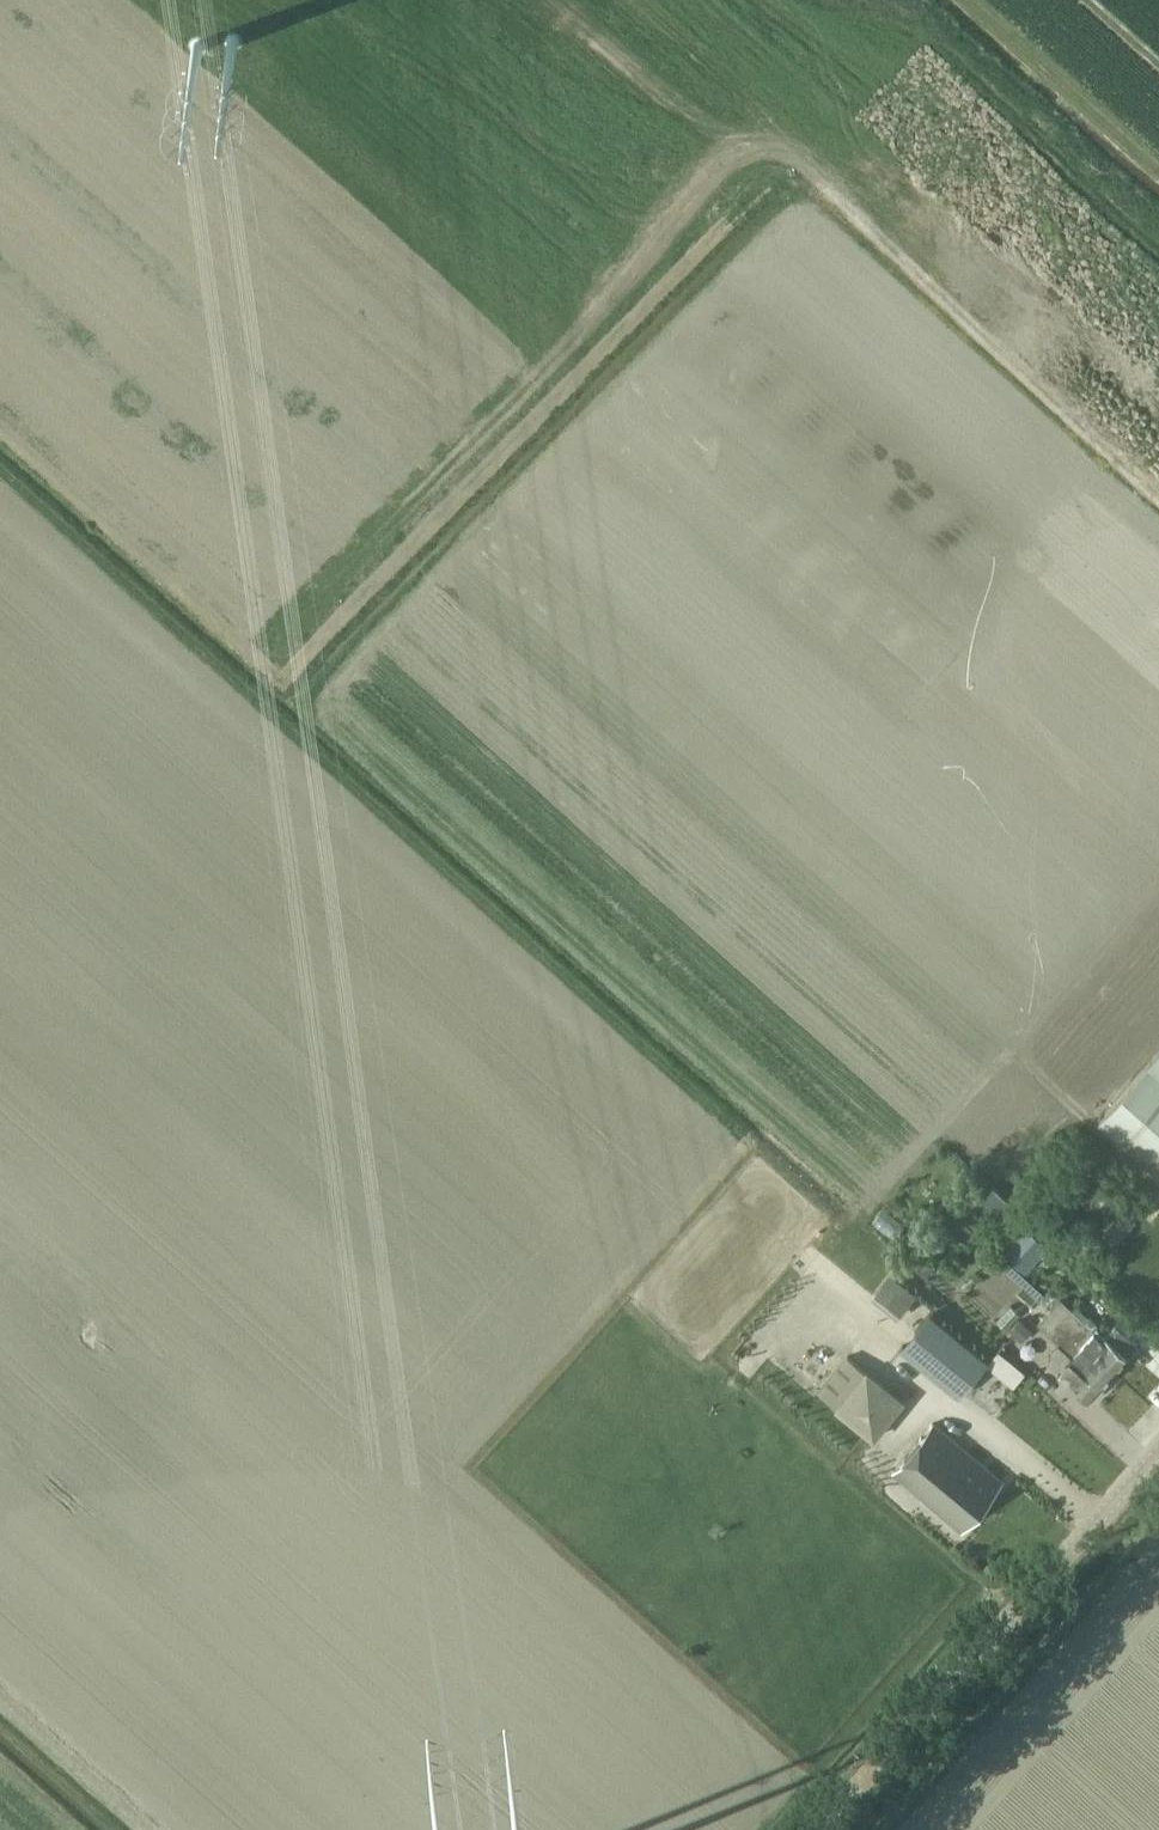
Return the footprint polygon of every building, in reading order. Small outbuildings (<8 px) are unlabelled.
[(1150,1065),(1102,1119),(1158,1170),(1158,1055),(1150,1065)] [(996,1182),(983,1194),(1001,1212),(1014,1199),(996,1182)] [(1145,1216),(1155,1205),(1145,1197),(1136,1208),(1145,1216)] [(1003,1249),(1018,1263),(1041,1239),(1026,1224),(1003,1249)] [(910,1321),(928,1301),(893,1269),(874,1289),(910,1321)] [(1073,1352),(1070,1355),(1058,1369),(1087,1396),(1100,1382),(1103,1385),(1131,1354),(1129,1352),(1138,1341),(1116,1321),(1107,1332),(1097,1324),(1095,1327),(1060,1296),(1038,1321),(1073,1352)] [(959,1393),(988,1359),(931,1311),(902,1344),(959,1393)] [(988,1364),(1013,1385),(1024,1371),(999,1351),(988,1364)] [(868,1371),(849,1356),(820,1390),(837,1405),(839,1408),(874,1437),(906,1400),(869,1371),(868,1371)] [(963,1526),(1004,1479),(934,1418),(893,1465),(963,1526)]
